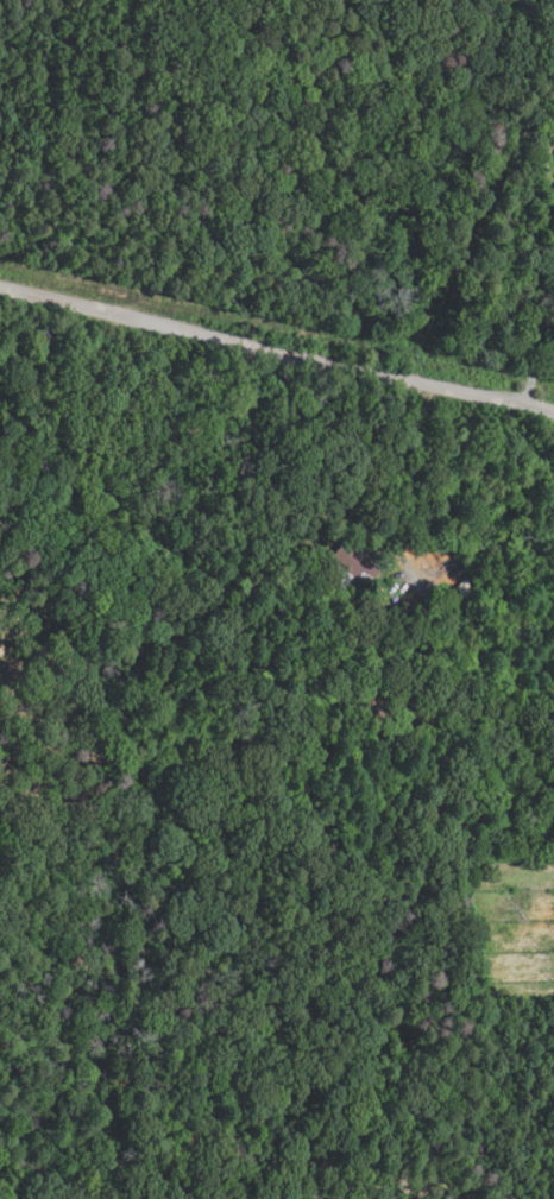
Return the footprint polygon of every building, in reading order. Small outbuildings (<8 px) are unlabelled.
[(344,588),(327,576),(336,563),(329,559),(342,541),(377,567),(364,585),(352,576),(344,588)] [(466,600),(455,588),(465,579),(476,591),(466,600)] [(462,598),(454,604),(446,593),(453,587),(462,598)]
